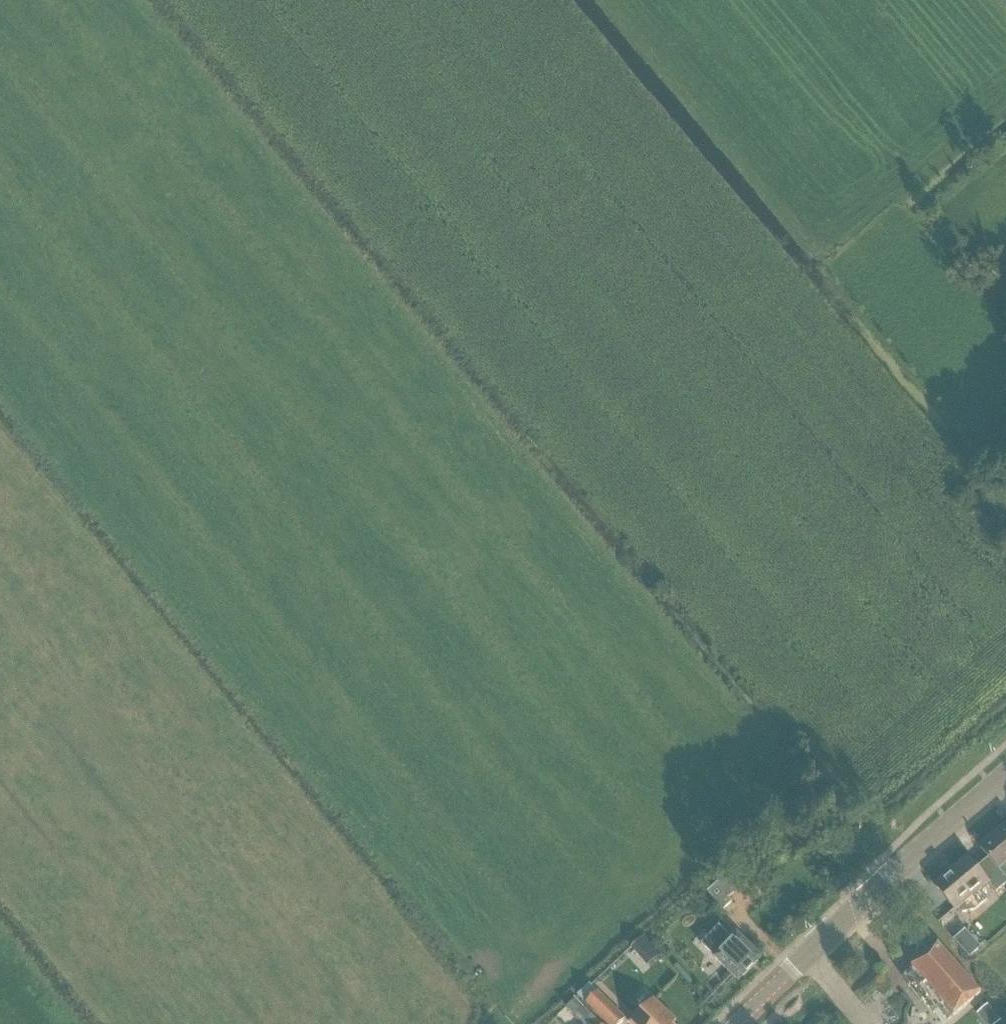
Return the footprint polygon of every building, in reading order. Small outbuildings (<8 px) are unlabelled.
[(998,833),(980,848),(989,859),(1005,879),(1005,826),(998,833)] [(997,893),(1005,885),(1005,879),(989,859),(977,869),(968,858),(935,886),(956,911),(958,909),(963,914),(975,911),(987,901),(979,891),(989,883),(997,893)] [(731,902),(728,898),(750,880),(738,866),(707,892),(723,910),(731,902)] [(719,926),(701,944),(714,957),(739,981),(763,957),(738,933),(732,939),(719,926)] [(982,993),(940,944),(913,967),(907,973),(913,979),(907,984),(929,1008),(934,1004),(949,1021),(955,1016),(982,993)] [(606,1023),(620,1023),(625,1019),(597,991),(585,1003),(606,1023)] [(654,999),(631,1023),(674,1023),(677,1021),(654,999)] [(1001,1021),(989,1006),(979,1015),(986,1023),(997,1023),(1001,1021)]
